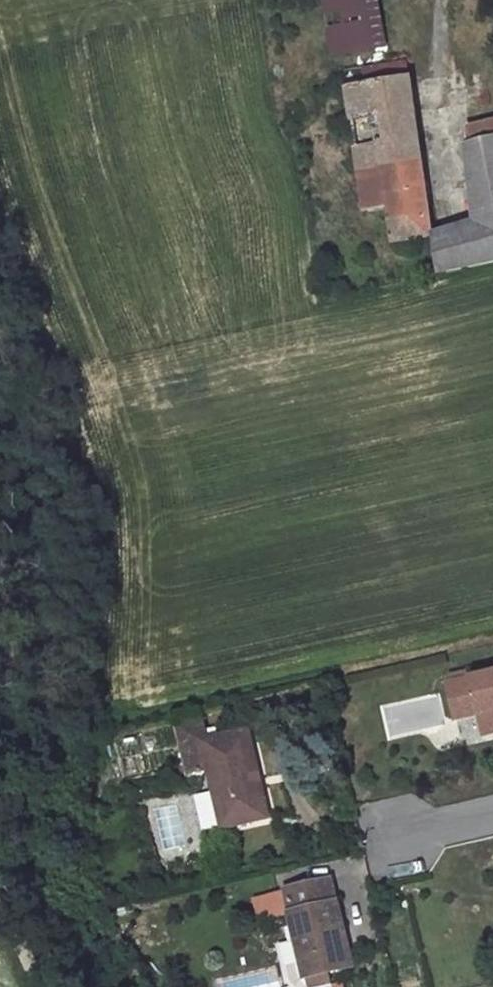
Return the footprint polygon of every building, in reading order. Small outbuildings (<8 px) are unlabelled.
[(338,54),(383,47),(374,0),(329,0),(338,54)] [(409,78),(407,62),(380,66),(382,82),(409,78)] [(382,82),(380,66),(346,71),(348,88),(382,82)] [(413,108),(409,78),(382,82),(348,88),(352,117),(413,108)] [(428,217),(413,108),(352,117),(366,209),(389,205),(395,242),(437,237),(437,234),(426,235),(423,217),(428,217)] [(471,128),(473,145),(468,146),(473,193),(479,191),(484,221),(492,219),(492,122),(471,128)] [(484,221),(437,237),(442,273),(492,262),(492,219),(484,221)] [(450,674),(452,682),(448,683),(457,719),(481,713),(486,735),(492,733),(492,673),(468,678),(466,670),(450,674)] [(189,771),(210,767),(204,740),(207,739),(203,718),(178,723),(189,771)] [(207,739),(204,740),(210,767),(215,791),(196,795),(203,830),(222,825),(223,827),(268,817),(264,799),(259,800),(248,749),(253,748),(249,730),(207,739)] [(330,880),(288,889),(293,912),(291,913),(298,941),(306,976),(329,971),(351,965),(337,902),(335,903),(330,880)] [(298,941),(281,945),(289,979),(294,986),(307,986),(309,986),(343,986),(342,984),(332,986),(329,971),(306,976),(298,941)]
